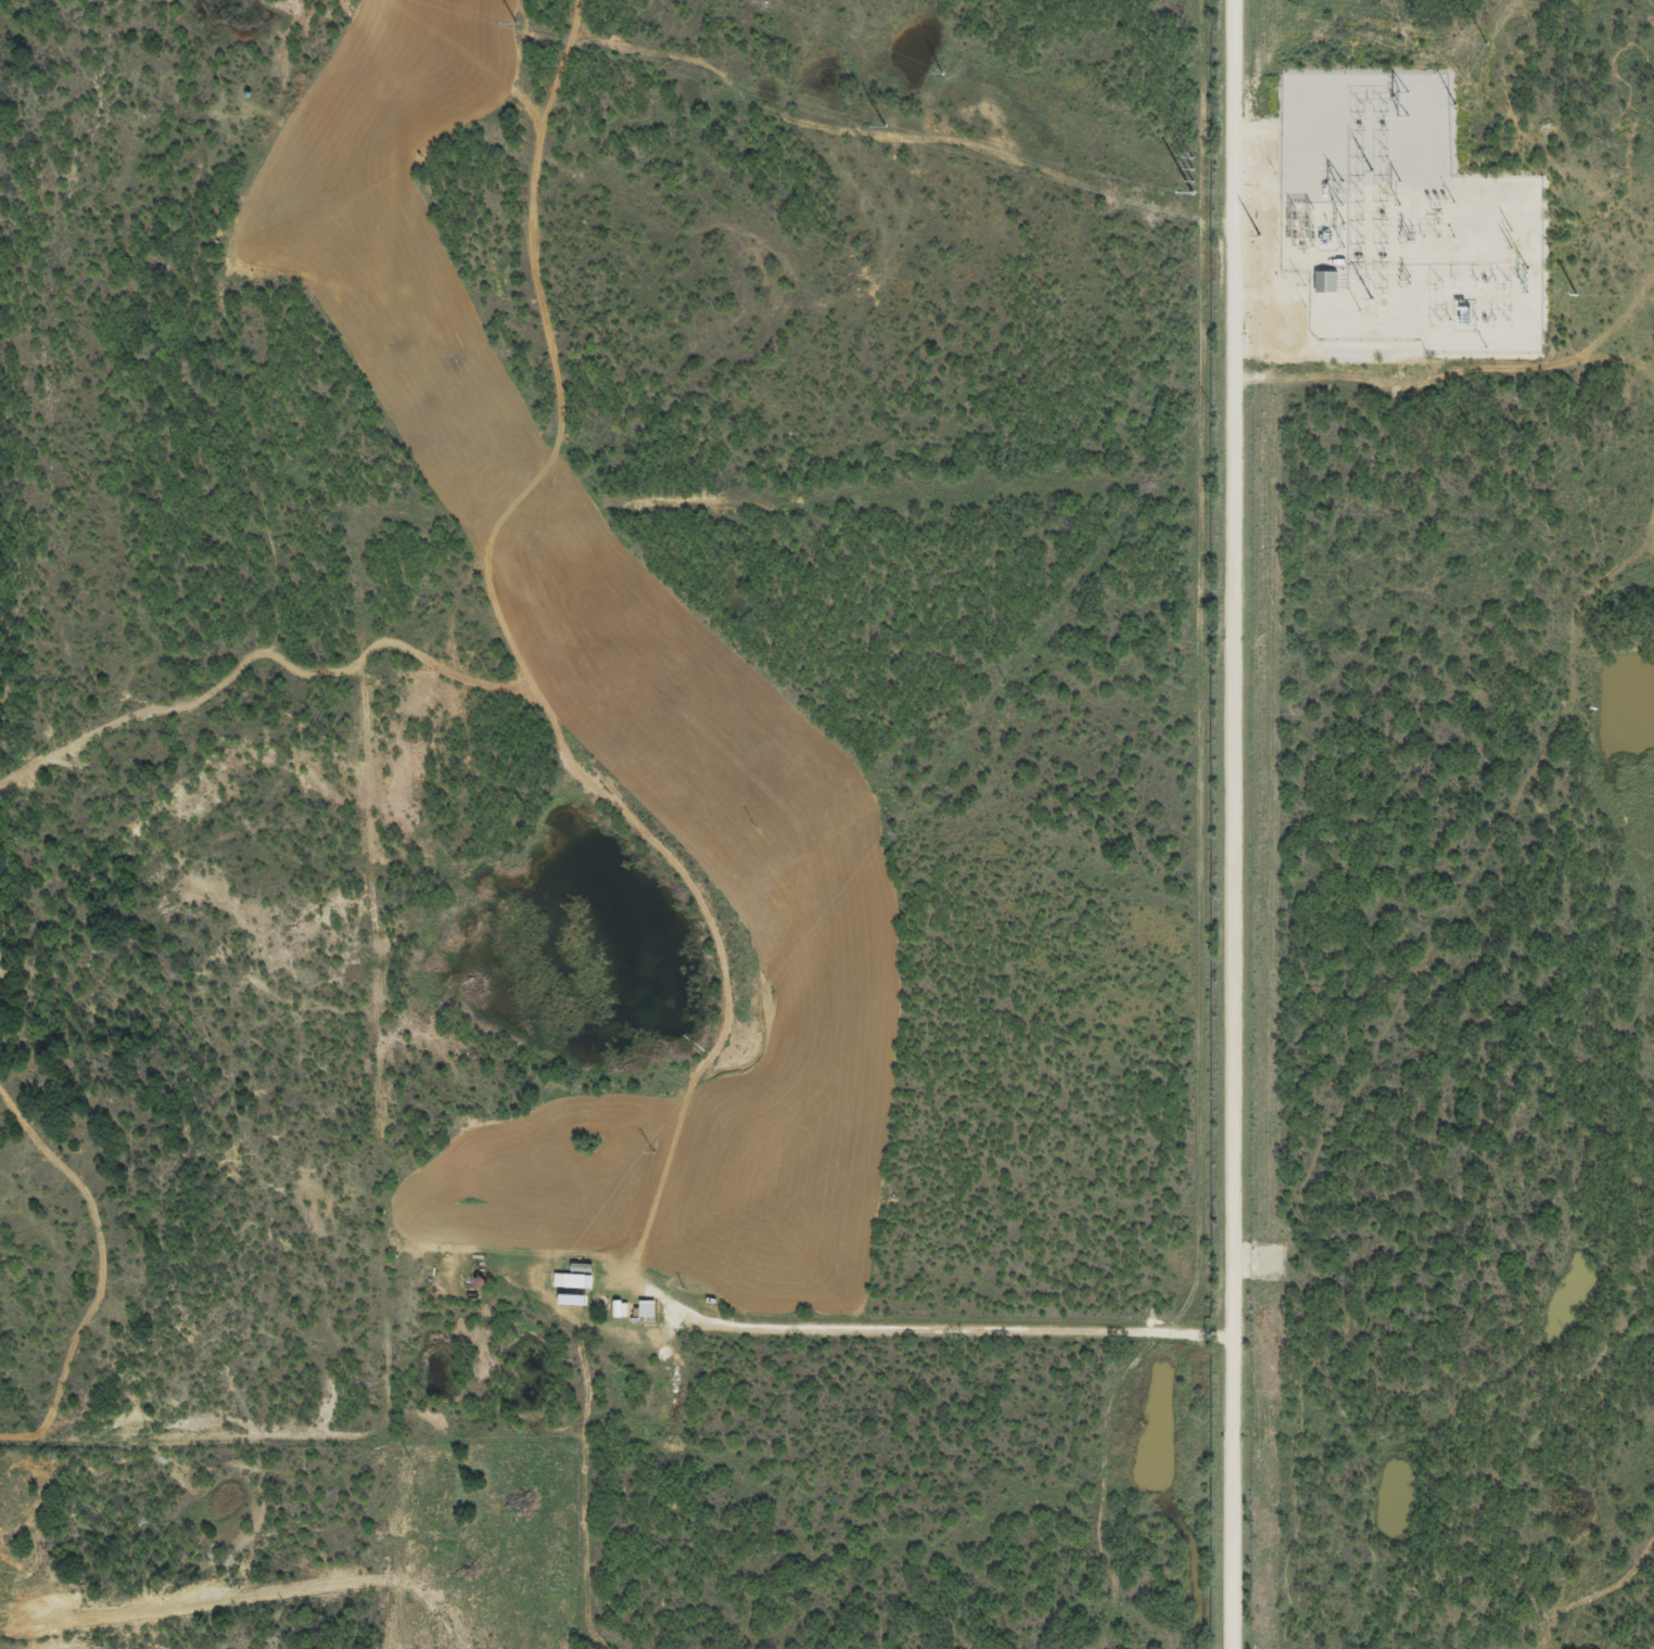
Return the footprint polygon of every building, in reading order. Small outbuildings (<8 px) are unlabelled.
[(1335,280),(1323,279),(1323,301),(1335,301),(1335,280)] [(551,1296),(589,1297),(590,1273),(568,1272),(568,1283),(552,1282),(551,1296)] [(556,1313),(583,1314),(583,1304),(556,1303),(556,1313)] [(653,1310),(637,1309),(637,1326),(653,1326),(653,1310)]
